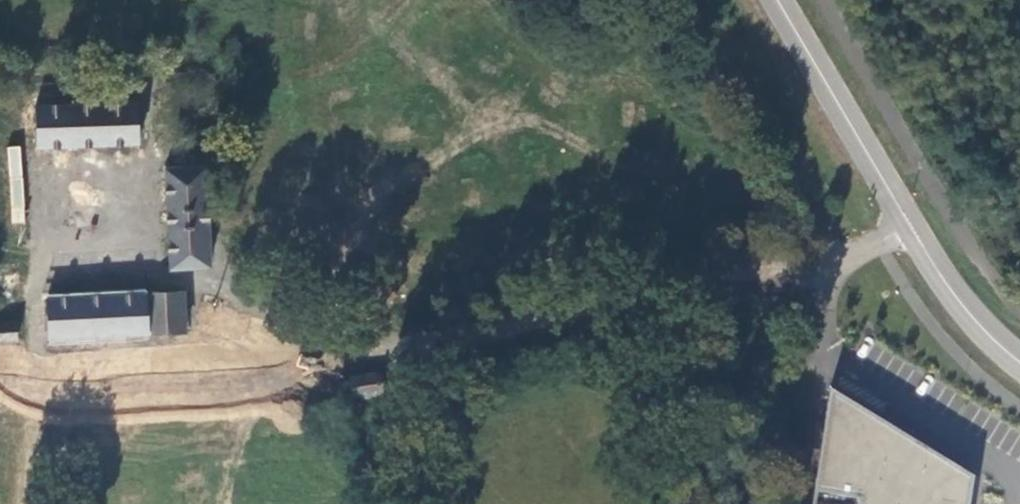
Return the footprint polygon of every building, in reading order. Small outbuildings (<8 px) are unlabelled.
[(138,103),(137,86),(98,87),(98,106),(138,103)] [(152,103),(138,103),(98,106),(37,108),(39,147),(124,144),(140,144),(139,141),(139,117),(152,117),(152,103)] [(153,141),(152,117),(139,117),(139,141),(153,141)] [(124,144),(39,147),(39,177),(124,173),(124,144)] [(210,267),(206,164),(164,165),(170,268),(210,267)] [(150,335),(148,294),(49,301),(50,340),(150,335)] [(187,333),(185,295),(148,294),(150,335),(187,333)] [(237,334),(243,321),(216,310),(211,323),(237,334)] [(381,393),(390,397),(393,396),(397,391),(398,385),(393,379),(389,377),(380,381),(379,376),(352,379),(354,402),(382,400),(381,393)] [(829,396),(812,503),(969,503),(972,481),(829,396)]
